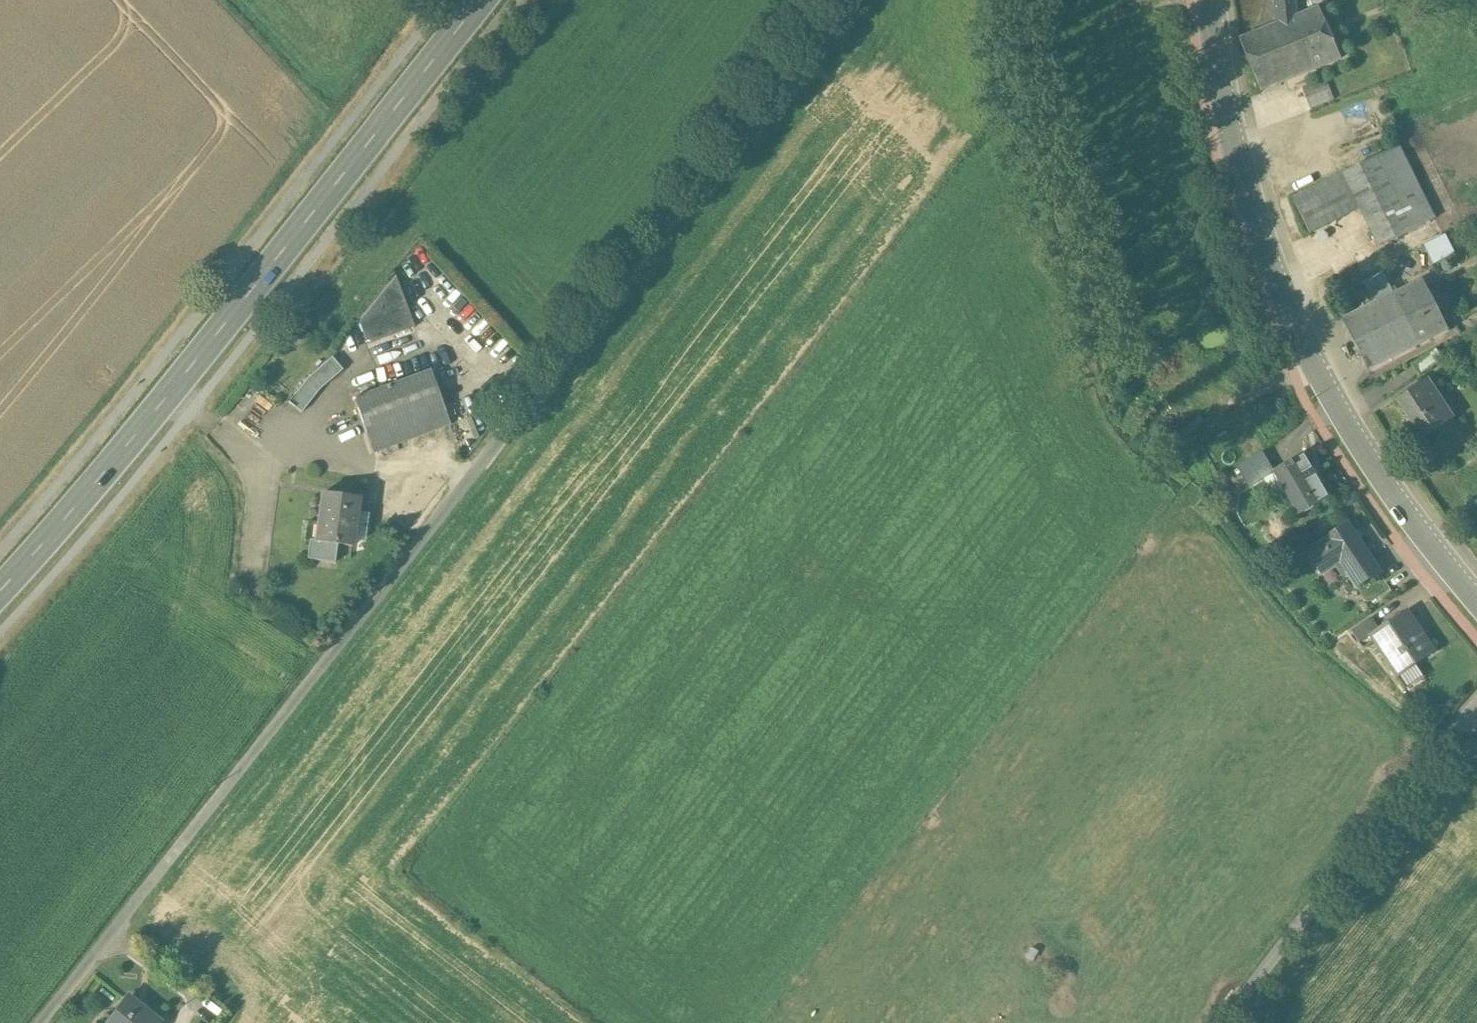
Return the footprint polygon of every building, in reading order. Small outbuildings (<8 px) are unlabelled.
[(1296,3),(1276,6),(1278,24),(1289,19),(1297,16),(1296,3)] [(1297,16),(1289,19),(1311,70),(1340,58),(1319,7),(1297,16)] [(1278,24),(1241,39),(1262,90),(1311,70),(1289,19),(1278,24)] [(1326,80),(1305,88),(1313,109),(1335,100),(1326,80)] [(1398,146),(1343,173),(1361,209),(1379,246),(1434,219),(1398,146)] [(1343,173),(1291,199),(1309,234),(1361,209),(1343,173)] [(1445,234),(1423,245),(1434,265),(1455,255),(1445,234)] [(1383,273),(1364,283),(1375,305),(1394,295),(1383,273)] [(397,277),(360,321),(369,346),(416,328),(397,277)] [(1423,281),(1394,295),(1419,343),(1448,329),(1423,281)] [(1375,305),(1343,321),(1368,369),(1419,343),(1394,295),(1375,305)] [(1436,348),(1412,364),(1419,375),(1443,359),(1436,348)] [(332,357),(307,379),(320,390),(343,370),(332,357)] [(431,371),(354,399),(374,454),(451,426),(431,371)] [(307,379),(288,403),(301,413),(320,390),(307,379)] [(1454,418),(1428,379),(1408,392),(1409,393),(1399,400),(1423,438),(1454,418)] [(1276,395),(1265,401),(1272,414),(1282,409),(1276,395)] [(1304,457),(1277,473),(1300,514),(1328,499),(1304,457)] [(359,500),(321,496),(318,527),(319,527),(317,541),(317,543),(338,546),(354,547),(359,500)] [(1380,573),(1348,524),(1325,539),(1326,541),(1307,554),(1322,577),(1346,561),(1352,571),(1347,574),(1357,588),(1380,573)] [(338,546),(317,543),(317,541),(311,540),(309,559),(336,563),(338,546)] [(1380,629),(1371,635),(1371,637),(1398,678),(1434,655),(1406,612),(1380,629)] [(1373,619),(1353,632),(1361,644),(1371,637),(1371,635),(1380,629),(1373,619)] [(129,996),(108,1022),(159,1022),(160,1021),(129,996)]
